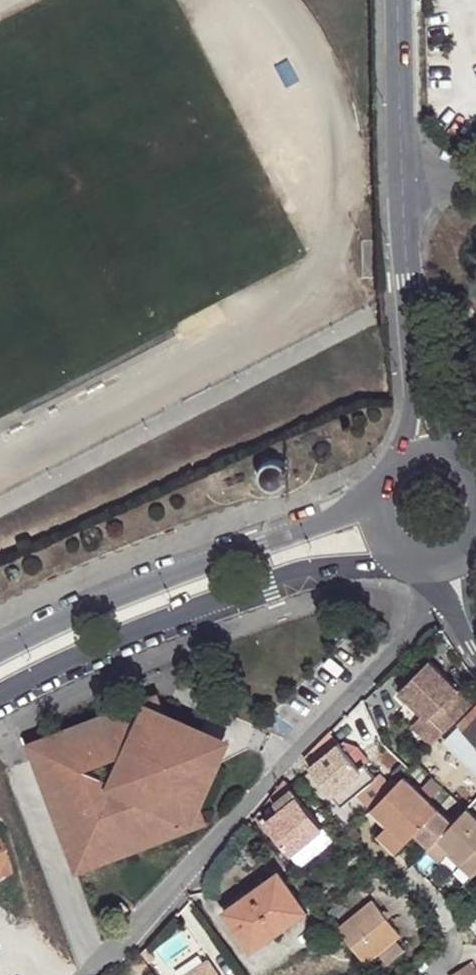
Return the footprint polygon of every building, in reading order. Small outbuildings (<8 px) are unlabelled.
[(290,464),(287,461),(283,458),(279,456),(274,456),(270,457),(266,459),(263,463),(260,467),(260,471),(260,476),(262,480),(264,484),(268,487),(272,488),(277,488),(282,487),(286,485),(289,482),(291,478),(292,473),(292,469),(290,464)] [(399,691),(443,734),(473,704),(429,661),(399,691)] [(459,726),(475,743),(475,708),(459,726)] [(131,712),(37,748),(35,750),(32,754),(32,758),(35,762),(39,763),(43,764),(80,864),(175,828),(182,814),(190,818),(210,774),(202,770),(206,763),(200,745),(188,741),(193,730),(167,717),(163,726),(154,722),(155,716),(153,712),(150,710),(145,709),(141,712),(139,715),(131,712)] [(459,726),(451,735),(475,760),(475,743),(459,726)] [(193,730),(188,741),(200,745),(206,763),(202,770),(210,774),(224,743),(193,730)] [(339,742),(329,732),(304,757),(311,765),(310,766),(334,795),(343,806),(358,793),(373,782),(377,778),(364,764),(359,768),(341,745),(339,742)] [(346,741),(341,745),(359,768),(364,764),(369,759),(360,747),(346,741)] [(388,824),(406,842),(415,832),(430,847),(452,823),(438,809),(404,776),(386,795),(372,808),(388,824)] [(266,822),(291,854),(324,828),(285,779),(270,798),(280,810),(266,822)] [(386,795),(373,782),(358,793),(372,808),(386,795)] [(473,876),(475,874),(475,817),(467,808),(452,823),(430,847),(426,850),(439,862),(447,854),(451,850),(464,862),(460,865),(473,876)] [(190,818),(182,814),(175,828),(188,823),(190,818)] [(406,842),(388,824),(378,835),(396,851),(406,842)] [(334,840),(324,828),(291,854),(301,866),(334,840)] [(13,876),(0,839),(0,885),(13,876)] [(451,850),(447,854),(460,865),(464,862),(451,850)] [(224,911),(252,950),(284,927),(280,922),(303,906),(279,872),(224,911)] [(339,928),(366,962),(378,952),(396,938),(401,934),(374,900),(339,928)] [(122,902),(112,912),(120,919),(130,909),(122,902)] [(406,950),(396,938),(378,952),(388,964),(406,950)] [(142,952),(149,961),(155,957),(147,946),(142,952)] [(150,968),(141,954),(131,960),(140,974),(150,968)] [(208,958),(184,974),(220,974),(208,958)] [(473,961),(452,974),(475,974),(475,967),(473,961)]
